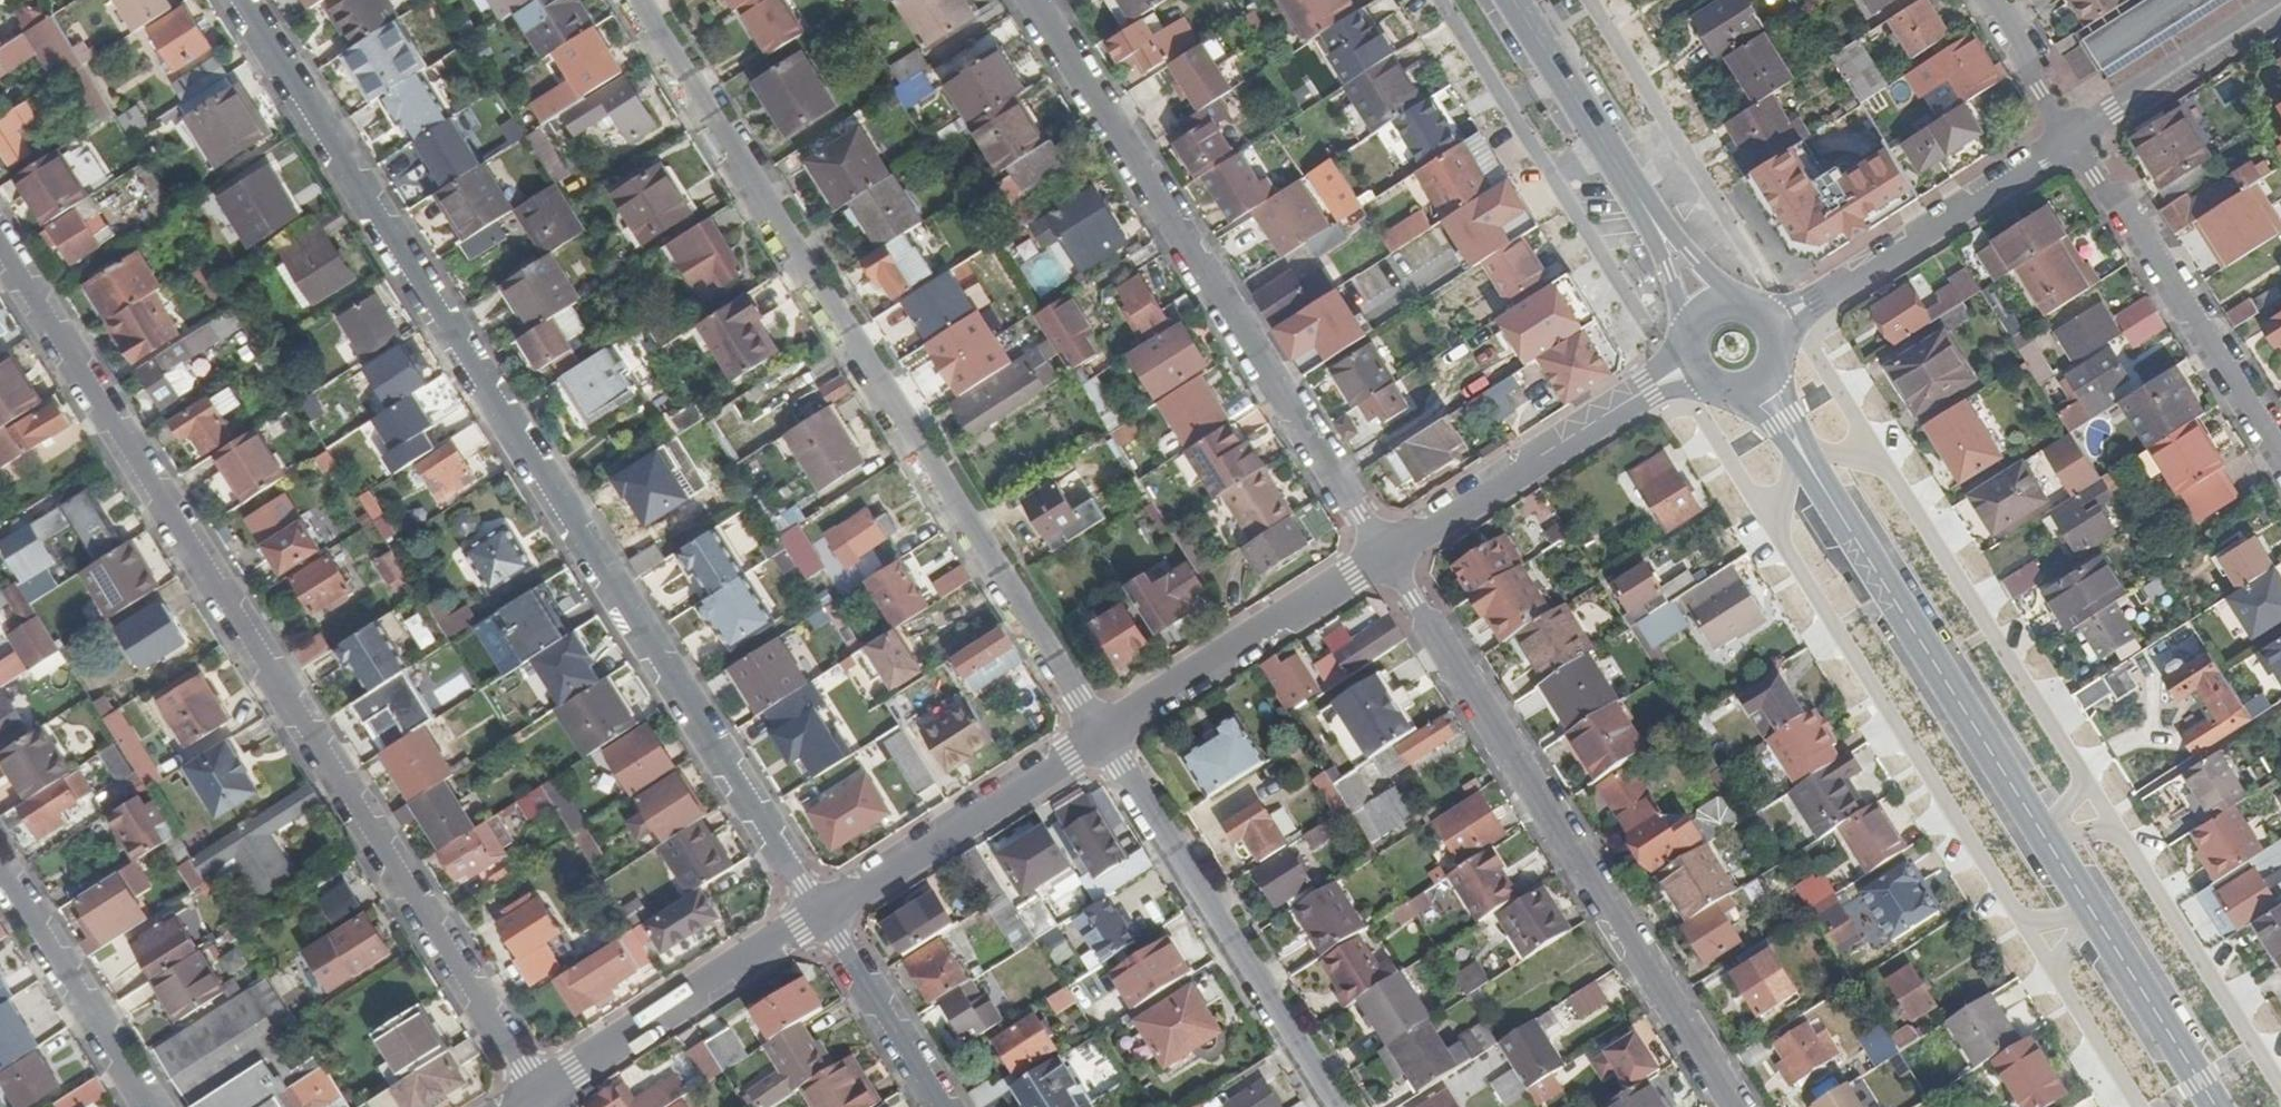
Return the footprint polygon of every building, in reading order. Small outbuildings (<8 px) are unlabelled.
[(172,12),(165,0),(117,0),(137,34),(172,12)] [(387,0),(324,0),(321,2),(349,49),(380,30),(398,18),(387,0)] [(440,0),(426,0),(398,18),(380,30),(410,78),(467,42),(458,28),(440,0)] [(502,19),(516,10),(532,0),(490,0),(502,19)] [(546,57),(556,51),(594,27),(577,0),(532,0),(516,10),(546,57)] [(753,0),(731,0),(737,10),(741,8),(753,0)] [(741,8),(770,54),(804,32),(783,0),(753,0),(741,8)] [(932,48),(977,19),(964,0),(901,0),(932,48)] [(1167,0),(1109,0),(1125,26),(1167,0)] [(1233,0),(1231,0),(1222,6),(1233,25),(1244,18),(1233,0)] [(1313,40),(1316,38),(1350,17),(1339,0),(1287,0),(1313,40)] [(1347,0),(1339,0),(1350,17),(1356,14),(1347,0)] [(1697,18),(1720,54),(1759,29),(1752,18),(1757,15),(1747,0),(1726,0),(1697,18)] [(1875,14),(1897,0),(1866,0),(1875,14)] [(1890,20),(1914,57),(1948,36),(1926,0),(1922,0),(1890,20)] [(2076,10),(2069,0),(2063,0),(2071,13),(2076,10)] [(2128,1),(2096,21),(2108,41),(2068,66),(2086,94),(2234,0),(2130,0),(2128,1)] [(2076,10),(2087,27),(2090,25),(2096,21),(2128,1),(2127,0),(2069,0),(2076,10)] [(770,54),(748,68),(757,83),(755,84),(788,135),(835,106),(802,54),(860,18),(850,3),(841,9),(804,32),(770,54)] [(1346,85),(1390,57),(1395,54),(1366,8),(1356,14),(1350,17),(1316,38),(1328,57),(1325,59),(1343,87),(1346,85)] [(152,32),(171,62),(175,69),(176,70),(211,48),(186,10),(152,32)] [(1244,18),(1255,34),(1267,25),(1257,10),(1244,18)] [(35,12),(36,26),(52,16),(52,15),(35,12)] [(83,66),(72,47),(52,16),(36,26),(25,33),(36,51),(57,82),(71,74),(83,66)] [(1143,19),(1108,41),(1122,63),(1138,53),(1149,71),(1197,41),(1182,18),(1153,36),(1143,19)] [(470,21),(458,28),(467,42),(479,34),(470,21)] [(2084,51),(2073,35),(2056,47),(2068,66),(2108,41),(2096,21),(2090,25),(2100,41),(2084,51)] [(2087,27),(2073,35),(2084,51),(2100,41),(2090,25),(2087,27)] [(594,27),(556,51),(584,96),(622,71),(594,27)] [(36,51),(25,33),(0,49),(0,74),(36,51)] [(1758,104),(1771,95),(1793,82),(1764,34),(1728,57),(1758,104)] [(1972,37),(1908,77),(1920,97),(1951,78),(1967,104),(2009,78),(2001,66),(1993,71),(1972,37)] [(72,47),(83,66),(85,68),(95,61),(82,41),(72,47)] [(1887,90),(1857,41),(1832,57),(1862,106),(1887,90)] [(932,151),(972,125),(1017,96),(1024,91),(998,49),(945,83),(966,116),(926,142),(932,151)] [(891,68),(901,84),(916,75),(929,67),(919,51),(891,68)] [(1356,101),(1376,133),(1387,126),(1420,106),(1390,57),(1346,85),(1356,101)] [(174,86),(184,102),(221,78),(226,75),(216,60),(174,86)] [(175,69),(171,62),(165,65),(169,72),(175,69)] [(78,119),(86,132),(114,114),(85,68),(83,66),(71,74),(93,108),(78,119)] [(582,100),(564,112),(577,131),(588,123),(590,126),(613,111),(632,141),(657,125),(624,73),(582,100)] [(901,102),(903,105),(926,90),(916,75),(901,84),(893,89),(901,102)] [(221,78),(184,102),(178,106),(187,120),(189,119),(230,93),(221,78)] [(1175,105),(1185,121),(1221,99),(1211,82),(1175,105)] [(526,111),(537,129),(539,127),(564,112),(582,100),(571,83),(526,111)] [(241,86),(232,92),(239,104),(249,98),(241,86)] [(890,109),(901,102),(893,89),(882,96),(890,109)] [(929,95),(926,90),(903,105),(906,110),(929,95)] [(271,133),(249,98),(239,104),(232,92),(230,93),(189,119),(219,166),(271,133)] [(48,112),(38,95),(28,101),(38,119),(48,112)] [(1728,122),(1759,170),(1804,142),(1810,138),(1798,121),(1789,126),(1771,95),(1758,104),(1728,122)] [(1017,96),(972,125),(1002,172),(1009,168),(1047,144),(1017,96)] [(1420,106),(1387,126),(1408,159),(1418,153),(1419,156),(1455,133),(1432,98),(1420,106)] [(480,99),(444,122),(453,137),(490,113),(480,99)] [(1203,177),(1236,156),(1217,124),(1231,115),(1221,99),(1185,121),(1193,135),(1181,143),(1188,154),(1203,177)] [(38,119),(28,101),(6,115),(9,120),(0,126),(0,149),(12,167),(31,155),(17,132),(38,119)] [(1963,106),(1903,144),(1921,172),(1982,136),(1963,106)] [(137,108),(118,119),(129,137),(148,125),(137,108)] [(2267,118),(2279,137),(2280,140),(2280,109),(2267,118)] [(2180,110),(2134,140),(2163,188),(2210,158),(2180,110)] [(515,117),(501,126),(512,144),(526,135),(515,117)] [(526,136),(556,182),(569,173),(539,127),(537,129),(526,136)] [(852,202),(891,177),(860,128),(809,160),(841,209),(852,202)] [(1481,133),(1421,171),(1450,217),(1510,179),(1481,133)] [(1072,137),(1066,141),(1073,152),(1079,148),(1072,137)] [(1047,144),(1009,168),(1013,175),(987,192),(1000,213),(1004,211),(1006,214),(1016,208),(1014,205),(1080,162),(1073,152),(1066,141),(1057,146),(1053,140),(1047,144)] [(1825,175),(1804,142),(1759,170),(1745,179),(1770,218),(1782,237),(1792,254),(1820,260),(1920,198),(1888,147),(1851,171),(1847,163),(1825,175)] [(1188,154),(1181,143),(1176,146),(1183,157),(1188,154)] [(60,159),(56,152),(16,177),(28,195),(34,191),(53,221),(86,200),(60,159)] [(1255,209),(1278,195),(1267,177),(1259,181),(1242,153),(1236,156),(1203,177),(1202,178),(1231,224),(1255,209)] [(1364,207),(1335,160),(1313,173),(1343,220),(1350,215),(1364,207)] [(147,228),(175,210),(145,162),(134,169),(158,205),(140,217),(147,228)] [(498,220),(514,211),(483,163),(439,192),(469,239),(498,220)] [(2176,236),(2263,180),(2252,163),(2191,201),(2187,194),(2160,211),(2176,236)] [(409,176),(430,194),(440,183),(418,165),(409,176)] [(624,229),(636,247),(691,212),(661,165),(613,195),(632,225),(624,229)] [(269,168),(221,198),(251,245),(298,214),(269,168)] [(2266,178),(2276,194),(2280,190),(2280,169),(2266,178)] [(852,202),(883,248),(888,245),(903,235),(923,223),(893,176),(891,177),(852,202)] [(1299,182),(1278,195),(1255,209),(1285,256),(1309,241),(1329,229),(1299,182)] [(528,225),(547,255),(551,253),(586,230),(572,207),(557,183),(514,211),(524,227),(528,225)] [(1093,189),(1033,227),(1045,246),(1062,235),(1083,269),(1127,241),(1093,189)] [(34,191),(28,195),(47,225),(53,221),(34,191)] [(87,199),(86,200),(53,221),(47,225),(49,228),(39,234),(49,250),(59,244),(74,265),(113,240),(87,199)] [(1364,207),(1350,215),(1356,224),(1370,215),(1364,207)] [(1395,253),(1436,228),(1425,210),(1383,235),(1395,253)] [(1979,255),(1997,283),(2018,269),(2060,243),(2066,238),(2049,210),(1979,255)] [(745,273),(710,218),(668,244),(693,283),(709,274),(719,289),(745,273)] [(469,239),(466,241),(476,256),(508,235),(498,220),(469,239)] [(1329,229),(1309,241),(1319,257),(1351,237),(1341,221),(1329,229)] [(279,251),(288,264),(315,307),(354,281),(319,225),(279,251)] [(903,235),(888,245),(890,249),(868,263),(881,284),(886,280),(898,298),(916,286),(914,284),(932,273),(917,250),(914,252),(903,235)] [(2086,270),(2066,238),(2060,243),(2089,290),(2100,283),(2091,267),(2086,270)] [(1514,243),(1487,260),(1511,297),(1546,275),(1535,259),(1527,264),(1514,243)] [(2089,290),(2060,243),(2018,269),(2049,315),(2089,290)] [(1055,249),(1024,261),(1037,293),(1067,282),(1055,249)] [(521,314),(532,330),(572,305),(580,300),(551,253),(547,255),(507,281),(527,311),(521,314)] [(1417,290),(1400,263),(1394,253),(1358,275),(1382,312),(1417,290)] [(85,286),(107,320),(149,293),(160,287),(138,254),(85,286)] [(206,258),(194,265),(205,283),(217,275),(206,258)] [(1400,263),(1417,290),(1423,286),(1406,259),(1400,263)] [(315,307),(288,264),(278,271),(305,313),(315,307)] [(618,264),(611,269),(616,277),(623,272),(618,264)] [(1954,282),(1966,302),(1982,292),(1968,270),(1952,279),(1954,282)] [(1258,298),(1276,327),(1298,313),(1334,291),(1322,272),(1301,286),(1294,275),(1258,298)] [(1570,273),(1502,316),(1532,363),(1541,358),(1587,329),(1600,320),(1584,294),(1570,273)] [(1140,325),(1151,342),(1182,322),(1198,312),(1187,294),(1161,310),(1139,276),(1118,290),(1129,307),(1123,311),(1134,329),(1140,325)] [(1966,302),(1954,282),(1937,293),(1944,303),(1924,315),(1906,288),(1874,309),(1897,346),(1938,320),(1964,304),(1966,302)] [(2236,330),(2280,301),(2280,296),(2275,287),(2251,303),(2250,301),(2226,315),(2236,330)] [(1982,292),(2012,339),(2024,331),(2017,321),(2012,324),(1989,288),(1982,292)] [(988,290),(939,321),(960,354),(1009,323),(988,290)] [(149,293),(107,320),(134,363),(159,347),(154,339),(172,328),(149,293)] [(752,322),(758,319),(743,295),(689,330),(703,353),(713,347),(734,381),(773,356),(752,322)] [(1037,316),(1051,338),(1060,353),(1091,333),(1069,296),(1037,316)] [(2061,340),(2077,364),(2133,329),(2159,312),(2149,297),(2096,332),(2086,315),(2070,325),(2075,332),(2061,340)] [(343,320),(367,358),(401,337),(377,298),(343,320)] [(1964,304),(1938,320),(1945,331),(1888,368),(1918,415),(1975,379),(1946,333),(1972,317),(1964,304)] [(572,305),(532,330),(521,337),(541,368),(552,362),(559,373),(581,359),(566,337),(585,325),(572,305)] [(217,337),(245,319),(237,306),(208,324),(217,337)] [(2159,312),(2133,329),(2143,345),(2144,344),(2169,328),(2159,312)] [(1276,327),(1289,348),(1312,334),(1298,313),(1276,327)] [(752,322),(773,356),(779,353),(758,319),(752,322)] [(2267,327),(2280,347),(2280,319),(2267,327)] [(1151,342),(1132,354),(1158,395),(1208,363),(1182,322),(1151,342)] [(163,372),(217,337),(208,324),(137,368),(162,408),(179,397),(163,372)] [(663,326),(651,333),(661,348),(671,341),(672,341),(663,326)] [(1617,376),(1587,329),(1541,358),(1571,405),(1617,376)] [(1048,361),(1060,353),(1051,338),(953,401),(975,434),(1059,378),(1048,361)] [(352,339),(340,347),(352,367),(365,359),(352,339)] [(661,348),(667,358),(677,352),(671,341),(661,348)] [(1335,367),(1360,405),(1396,383),(1371,344),(1335,367)] [(609,348),(542,391),(551,404),(565,395),(595,442),(647,410),(609,348)] [(401,421),(433,399),(402,349),(369,371),(401,421)] [(2108,395),(2130,381),(2110,350),(2068,377),(2093,417),(2113,404),(2108,395)] [(23,386),(27,383),(7,352),(2,354),(23,386)] [(27,383),(23,386),(2,354),(0,356),(0,430),(8,425),(41,404),(27,383)] [(2193,423),(2203,417),(2173,368),(2122,400),(2153,449),(2193,423)] [(841,375),(760,427),(737,442),(733,436),(724,422),(720,415),(708,422),(735,465),(784,434),(829,406),(852,391),(841,375)] [(1128,423),(1097,375),(1081,386),(1111,434),(1128,423)] [(1231,423),(1202,376),(1161,402),(1190,449),(1231,423)] [(1492,409),(1501,422),(1517,411),(1507,396),(1519,387),(1512,376),(1483,394),(1492,409)] [(760,385),(724,408),(720,415),(724,422),(766,396),(760,385)] [(297,402),(311,424),(325,415),(311,393),(297,402)] [(1480,417),(1492,409),(1483,394),(1455,412),(1461,422),(1477,412),(1480,417)] [(210,401),(173,424),(183,440),(191,435),(194,441),(204,455),(218,447),(211,436),(226,426),(210,401)] [(1966,401),(1926,426),(1962,483),(2002,457),(1966,401)] [(328,451),(322,441),(311,424),(297,402),(275,416),(289,438),(303,429),(320,456),(328,451)] [(705,418),(695,402),(663,424),(672,439),(705,418)] [(2090,421),(2078,403),(2060,414),(2071,433),(2090,421)] [(41,443),(51,437),(68,425),(55,405),(37,416),(36,413),(11,429),(8,425),(0,430),(0,469),(41,443)] [(829,406),(784,434),(820,491),(869,459),(856,437),(850,440),(829,406)] [(450,440),(476,423),(467,409),(440,426),(450,440)] [(1461,422),(1455,412),(1384,457),(1400,481),(1415,471),(1423,482),(1473,450),(1457,424),(1461,422)] [(737,442),(760,427),(756,421),(733,436),(737,442)] [(1218,496),(1223,493),(1265,467),(1258,455),(1254,458),(1250,451),(1233,422),(1231,423),(1190,449),(1190,450),(1203,472),(1218,496)] [(2216,473),(2222,469),(2193,423),(2153,449),(2165,469),(2182,494),(2216,473)] [(344,427),(322,441),(328,451),(335,461),(357,447),(344,427)] [(464,460),(489,444),(479,428),(419,466),(441,501),(476,479),(464,460)] [(242,506),(283,480),(251,431),(210,457),(219,470),(242,506)] [(2101,481),(2071,433),(2045,449),(2075,497),(2101,481)] [(194,441),(191,435),(183,440),(186,446),(194,441)] [(54,442),(51,437),(41,443),(45,448),(54,442)] [(1254,449),(1250,451),(1254,458),(1258,455),(1254,449)] [(2165,469),(2153,449),(2139,457),(2152,477),(2165,469)] [(346,506),(358,499),(335,461),(328,451),(320,456),(316,459),(346,506)] [(1634,475),(1670,533),(1702,512),(1667,455),(1634,475)] [(618,489),(641,526),(681,500),(664,473),(670,469),(664,459),(618,489)] [(2024,463),(1971,497),(1995,535),(2048,501),(2024,463)] [(1223,493),(1252,539),(1291,515),(1294,513),(1265,467),(1223,493)] [(242,506),(219,470),(205,480),(228,515),(242,506)] [(2101,481),(2113,498),(2127,489),(2116,471),(2101,481)] [(2216,473),(2182,494),(2181,495),(2198,522),(2233,500),(2216,473)] [(1057,481),(1024,503),(1047,540),(1081,518),(1057,481)] [(2052,512),(2081,558),(2118,535),(2101,507),(2113,499),(2113,498),(2101,481),(2075,497),(2052,512)] [(641,526),(618,489),(610,494),(634,531),(641,526)] [(384,516),(368,492),(358,499),(373,523),(384,516)] [(2272,502),(2257,512),(2264,523),(2279,513),(2272,502)] [(24,583),(54,564),(41,544),(72,524),(60,506),(0,543),(0,545),(24,583)] [(868,509),(837,528),(856,558),(896,533),(886,516),(876,521),(868,509)] [(1291,515),(1308,542),(1316,536),(1300,509),(1294,513),(1291,515)] [(822,521),(818,514),(780,537),(787,548),(796,563),(806,578),(823,567),(803,534),(822,521)] [(1252,539),(1243,545),(1262,573),(1309,544),(1308,542),(1291,515),(1252,539)] [(1524,529),(1541,556),(1564,541),(1550,517),(1541,522),(1539,519),(1524,529)] [(942,533),(933,519),(904,537),(913,551),(942,533)] [(388,520),(376,527),(384,540),(396,533),(388,520)] [(302,523),(265,547),(283,575),(284,574),(319,551),(302,523)] [(721,523),(716,526),(746,574),(751,571),(721,523)] [(695,571),(710,596),(746,574),(716,526),(676,551),(690,574),(695,571)] [(2235,526),(2220,536),(2226,545),(2242,535),(2235,526)] [(506,527),(465,553),(491,592),(531,566),(506,527)] [(99,561),(128,543),(119,529),(90,546),(99,561)] [(1572,536),(1566,540),(1572,549),(1578,545),(1572,536)] [(787,548),(780,537),(763,548),(770,559),(787,548)] [(654,545),(630,560),(639,574),(663,559),(654,545)] [(2184,626),(2190,622),(2229,597),(2242,589),(2230,570),(2223,575),(2211,556),(2215,554),(2210,546),(2186,560),(2191,567),(2174,578),(2183,592),(2168,601),(2184,626)] [(99,561),(81,573),(85,579),(79,582),(85,591),(90,588),(95,595),(110,618),(157,589),(131,547),(102,565),(99,561)] [(676,551),(671,554),(685,577),(690,574),(676,551)] [(1474,597),(1505,578),(1488,552),(1457,571),(1473,598),(1474,597)] [(375,563),(390,585),(405,576),(391,553),(375,563)] [(329,557),(293,580),(315,614),(327,606),(330,612),(348,601),(345,595),(351,591),(329,557)] [(2078,626),(2115,602),(2126,595),(2102,558),(2045,594),(2069,632),(2078,626)] [(898,560),(860,584),(867,596),(875,591),(892,619),(885,624),(889,632),(892,631),(928,608),(898,560)] [(1148,571),(1132,582),(1162,629),(1194,610),(1189,602),(1208,589),(1192,563),(1157,585),(1148,571)] [(2034,563),(2002,584),(2013,601),(2045,581),(2034,563)] [(933,584),(943,599),(972,580),(962,565),(933,584)] [(1682,599),(1690,612),(1715,654),(1768,621),(1734,566),(1699,589),(1682,599)] [(1552,615),(1522,567),(1505,578),(1474,597),(1488,619),(1494,615),(1511,641),(1518,636),(1552,615)] [(1616,587),(1640,626),(1642,625),(1672,605),(1682,599),(1699,589),(1691,575),(1663,592),(1648,567),(1616,587)] [(751,571),(746,574),(773,622),(778,619),(768,602),(772,600),(754,568),(751,571)] [(2229,597),(2255,638),(2280,622),(2280,579),(2274,569),(2242,589),(2229,597)] [(773,622),(746,574),(710,596),(697,604),(708,623),(714,620),(731,648),(773,622)] [(411,595),(417,591),(406,575),(405,576),(390,585),(394,592),(402,586),(406,587),(411,595)] [(10,635),(30,668),(58,651),(30,605),(15,582),(5,589),(27,624),(10,635)] [(2149,586),(2145,588),(2151,598),(2155,595),(2149,586)] [(2137,607),(2151,598),(2145,588),(2131,598),(2137,607)] [(837,627),(843,623),(849,619),(836,599),(824,607),(837,627)] [(1690,612),(1682,599),(1672,605),(1681,618),(1690,612)] [(426,606),(450,643),(475,626),(463,609),(446,619),(434,601),(426,606)] [(2137,637),(2115,602),(2078,626),(2100,661),(2116,651),(2136,638),(2137,637)] [(161,605),(120,631),(143,668),(184,642),(161,605)] [(1125,605),(1091,627),(1117,668),(1133,658),(1129,654),(1148,641),(1125,605)] [(1672,605),(1642,625),(1656,648),(1659,646),(1687,629),(1681,618),(1672,605)] [(529,646),(516,654),(529,674),(567,650),(561,641),(575,632),(559,607),(520,632),(529,646)] [(1518,636),(1548,683),(1590,657),(1595,654),(1565,607),(1552,615),(1518,636)] [(334,648),(335,649),(346,667),(352,663),(371,693),(407,670),(393,647),(409,637),(393,612),(334,648)] [(1494,615),(1488,619),(1504,645),(1511,641),(1494,615)] [(1406,641),(1392,619),(1352,643),(1352,647),(1333,659),(1346,679),(1352,675),(1375,660),(1406,641)] [(714,620),(708,623),(727,651),(731,648),(714,620)] [(861,650),(843,623),(837,627),(854,654),(861,650)] [(1640,626),(1632,630),(1660,674),(1672,667),(1659,646),(1656,648),(1642,625),(1640,626)] [(475,626),(450,643),(456,653),(467,670),(480,662),(470,646),(483,638),(475,626)] [(954,657),(966,677),(1014,646),(1001,627),(954,657)] [(854,654),(875,687),(884,681),(889,689),(917,670),(892,631),(889,632),(861,650),(854,654)] [(777,636),(730,666),(760,714),(807,684),(777,636)] [(2280,679),(2280,637),(2261,649),(2275,671),(2280,679)] [(2136,638),(2116,651),(2121,659),(2141,646),(2136,638)] [(449,657),(456,653),(450,643),(443,647),(449,657)] [(2187,668),(2210,652),(2204,644),(2176,661),(2182,662),(2187,668)] [(1014,646),(966,677),(971,683),(1001,664),(1005,671),(1022,660),(1014,646)] [(2270,673),(2275,671),(2261,649),(2257,652),(2270,673)] [(64,659),(58,651),(30,668),(29,669),(35,678),(64,659)] [(2190,753),(2193,758),(2219,742),(2254,719),(2223,673),(2210,652),(2187,668),(2182,662),(2176,661),(2168,666),(2168,670),(2171,675),(2166,678),(2179,699),(2189,694),(2206,721),(2182,736),(2190,753)] [(417,681),(441,666),(433,653),(409,668),(417,681)] [(865,693),(875,687),(854,654),(845,661),(865,693)] [(1543,687),(1572,733),(1619,705),(1620,704),(1590,657),(1548,683),(1543,687)] [(1259,668),(1289,715),(1319,696),(1295,659),(1282,667),(1276,658),(1259,668)] [(2073,696),(2083,712),(2112,694),(2118,701),(2138,688),(2129,674),(2138,668),(2133,658),(2073,696)] [(441,666),(417,681),(438,716),(469,696),(448,662),(441,666)] [(1769,741),(1807,718),(1776,668),(1737,693),(1768,743),(1769,741)] [(1395,746),(1417,732),(1406,714),(1416,708),(1403,688),(1394,694),(1381,674),(1321,715),(1338,738),(1351,729),(1371,761),(1395,746)] [(200,676),(158,702),(187,747),(229,721),(200,676)] [(605,679),(557,710),(586,757),(636,725),(605,679)] [(3,740),(6,745),(15,740),(12,734),(24,727),(0,691),(0,742),(3,740)] [(992,741),(962,693),(917,722),(949,773),(957,768),(954,764),(964,758),(967,762),(975,757),(973,753),(992,741)] [(362,698),(333,717),(343,732),(371,714),(362,698)] [(1648,750),(1619,705),(1572,733),(1569,736),(1598,782),(1648,750)] [(1830,735),(1825,727),(1816,712),(1807,718),(1769,741),(1798,788),(1841,761),(1833,748),(1837,746),(1830,735)] [(1706,713),(1691,723),(1705,744),(1720,734),(1706,713)] [(122,751),(131,745),(111,714),(102,720),(117,744),(122,751)] [(1240,719),(1217,733),(1223,741),(1215,746),(1188,764),(1209,798),(1266,762),(1240,719)] [(1371,761),(1368,763),(1379,780),(1384,777),(1386,781),(1453,738),(1442,721),(1397,750),(1395,746),(1371,761)] [(918,793),(935,782),(898,724),(876,738),(890,760),(895,757),(918,793)] [(1825,727),(1830,735),(1834,732),(1829,725),(1825,727)] [(72,772),(43,726),(0,753),(29,798),(72,772)] [(609,752),(636,795),(676,770),(648,726),(609,752)] [(381,753),(412,801),(443,781),(455,774),(424,727),(381,753)] [(472,748),(479,758),(510,739),(503,728),(472,748)] [(1209,737),(1215,746),(1223,741),(1217,733),(1209,737)] [(225,739),(184,766),(206,801),(218,820),(262,793),(242,760),(239,762),(225,739)] [(137,742),(131,745),(122,751),(135,771),(149,762),(137,742)] [(117,744),(101,754),(118,782),(97,795),(107,811),(145,788),(135,771),(122,751),(117,744)] [(2219,753),(2186,774),(2215,820),(2233,808),(2248,798),(2219,753)] [(1656,877),(1658,876),(1705,847),(1751,818),(1722,771),(1711,754),(1698,763),(1730,813),(1699,833),(1689,817),(1671,828),(1634,770),(1607,786),(1625,814),(1619,818),(1656,877)] [(1839,828),(1865,812),(1846,780),(1859,772),(1849,756),(1841,761),(1798,788),(1791,793),(1820,840),(1839,828)] [(954,764),(957,768),(967,762),(964,758),(954,764)] [(0,817),(10,832),(28,820),(40,838),(62,824),(56,815),(92,792),(77,769),(72,772),(29,798),(0,816),(0,817)] [(1357,822),(1371,845),(1411,820),(1404,808),(1410,805),(1405,795),(1398,799),(1394,792),(1376,803),(1356,770),(1333,785),(1348,808),(1357,822)] [(658,829),(666,842),(701,819),(706,816),(679,775),(639,800),(646,811),(635,819),(632,827),(639,837),(644,837),(658,829)] [(553,806),(572,835),(582,829),(587,826),(555,777),(540,786),(553,806)] [(866,778),(809,813),(831,848),(888,813),(866,778)] [(1333,785),(1330,779),(1318,787),(1336,816),(1348,808),(1333,785)] [(422,816),(442,848),(473,828),(443,781),(412,801),(393,813),(402,827),(422,816)] [(540,786),(527,794),(540,815),(553,806),(540,786)] [(1625,814),(1607,786),(1601,790),(1619,818),(1625,814)] [(269,838),(321,804),(309,787),(192,862),(203,880),(236,858),(261,896),(292,876),(269,838)] [(119,827),(139,859),(165,842),(155,825),(161,821),(147,798),(139,802),(136,797),(114,810),(123,825),(119,827)] [(1479,798),(1446,819),(1435,827),(1459,864),(1503,836),(1479,798)] [(1137,877),(1129,864),(1088,799),(1057,818),(1062,824),(1057,827),(1079,864),(1084,861),(1086,864),(1081,868),(1090,884),(1115,868),(1117,871),(1087,891),(1095,903),(1137,877)] [(1867,876),(1909,850),(1880,802),(1865,812),(1839,828),(1867,876)] [(1243,839),(1259,864),(1287,847),(1260,805),(1225,826),(1236,844),(1243,839)] [(1314,849),(1357,822),(1348,808),(1336,816),(1305,835),(1314,849)] [(2219,880),(2262,853),(2233,808),(2215,820),(2194,833),(2210,857),(2206,860),(2219,880)] [(1762,811),(1751,818),(1763,836),(1773,829),(1762,811)] [(165,819),(161,821),(155,825),(165,842),(176,836),(165,819)] [(701,889),(732,869),(701,819),(666,842),(658,846),(678,877),(686,872),(698,891),(701,889)] [(507,857),(484,822),(473,828),(442,848),(460,877),(475,868),(478,874),(507,857)] [(1055,902),(1083,884),(1047,827),(999,858),(1023,896),(1043,884),(1055,902)] [(572,835),(589,863),(600,857),(582,829),(572,835)] [(1006,894),(976,847),(962,856),(992,903),(1006,894)] [(1312,886),(1287,847),(1259,864),(1252,869),(1277,908),(1290,900),(1312,886)] [(1705,847),(1658,876),(1688,923),(1727,899),(1735,894),(1705,847)] [(2254,922),(2280,905),(2280,896),(2277,899),(2264,879),(2280,869),(2280,868),(2268,849),(2262,853),(2219,880),(2198,894),(2227,940),(2254,922)] [(1500,875),(1504,872),(1491,852),(1450,877),(1479,923),(1480,923),(1520,898),(1508,879),(1504,881),(1500,875)] [(1153,867),(1145,853),(1129,864),(1137,877),(1153,867)] [(1864,893),(1894,941),(1946,908),(1915,860),(1864,893)] [(1429,875),(1436,886),(1448,879),(1441,869),(1429,875)] [(686,872),(678,877),(690,895),(698,891),(686,872)] [(99,933),(82,944),(89,956),(145,920),(118,878),(79,903),(99,933)] [(1800,895),(1810,912),(1834,897),(1837,895),(1827,879),(1800,895)] [(319,896),(334,927),(366,912),(351,881),(319,896)] [(1335,884),(1295,910),(1324,957),(1365,931),(1335,884)] [(1315,892),(1312,886),(1290,900),(1294,906),(1315,892)] [(690,895),(644,925),(663,954),(719,919),(701,889),(698,891),(690,895)] [(1019,915),(1006,894),(992,903),(984,907),(995,925),(1000,923),(1019,952),(1036,941),(1019,915)] [(1408,904),(1415,914),(1430,905),(1424,894),(1408,904)] [(1506,916),(1532,957),(1566,935),(1540,894),(1506,916)] [(884,925),(904,958),(953,927),(933,895),(884,925)] [(508,920),(499,926),(520,958),(514,962),(530,988),(576,959),(539,901),(534,904),(530,897),(503,914),(508,920)] [(1834,897),(1810,912),(1839,957),(1863,942),(1834,897)] [(1735,912),(1727,899),(1688,923),(1683,927),(1707,965),(1740,944),(1724,919),(1735,912)] [(1077,920),(1105,964),(1135,944),(1125,927),(1119,919),(1108,901),(1077,920)] [(1041,902),(1019,915),(1036,941),(1039,938),(1057,927),(1041,902)] [(1408,904),(1393,913),(1400,924),(1415,914),(1408,904)] [(2254,922),(2280,963),(2280,905),(2254,922)] [(155,980),(199,952),(175,915),(131,942),(155,980)] [(389,953),(365,916),(306,953),(329,991),(389,953)] [(1119,919),(1125,927),(1130,924),(1125,916),(1119,919)] [(8,937),(0,923),(0,942),(8,937)] [(1479,923),(1473,927),(1478,934),(1484,929),(1480,923),(1479,923)] [(1036,941),(1043,953),(1066,939),(1058,927),(1057,927),(1039,938),(1036,941)] [(0,942),(0,965),(0,964),(7,976),(26,964),(8,937),(0,942)] [(639,969),(620,939),(555,981),(578,1015),(616,991),(612,986),(639,969)] [(1134,1012),(1178,984),(1191,975),(1169,941),(1111,976),(1134,1012)] [(1337,993),(1346,1007),(1360,998),(1398,974),(1392,965),(1379,973),(1359,941),(1326,962),(1343,990),(1337,993)] [(906,963),(934,1006),(939,1002),(960,989),(967,985),(939,942),(906,963)] [(1763,942),(1739,957),(1747,970),(1736,977),(1762,1018),(1797,995),(1763,942)] [(227,974),(247,971),(244,949),(223,953),(227,974)] [(155,980),(152,981),(176,1020),(223,990),(199,952),(155,980)] [(1477,969),(1457,981),(1468,998),(1488,985),(1477,969)] [(1912,969),(1889,983),(1914,1022),(1936,1007),(1912,969)] [(1398,974),(1360,998),(1391,1047),(1428,1023),(1430,1022),(1399,974),(1398,974)] [(0,980),(0,1034),(26,1017),(1,979),(0,980)] [(286,1091),(278,1078),(273,1081),(263,1062),(275,1054),(302,1036),(292,1019),(290,1017),(273,989),(267,980),(153,1050),(189,1106),(261,1106),(286,1091)] [(284,983),(273,989),(290,1017),(301,1009),(284,983)] [(773,1042),(799,1026),(823,1011),(805,983),(755,1015),(773,1042)] [(1597,983),(1568,1000),(1579,1018),(1608,999),(1597,983)] [(1184,994),(1178,984),(1134,1012),(1125,1018),(1131,1027),(1138,1023),(1168,1069),(1193,1053),(1198,1056),(1203,1057),(1208,1057),(1213,1055),(1217,1052),(1221,1047),(1222,1041),(1222,1037),(1221,1034),(1192,989),(1184,994)] [(976,1015),(960,989),(939,1002),(966,1045),(1003,1022),(993,1005),(976,1015)] [(1048,1000),(1047,1001),(1055,1014),(1074,1002),(1066,989),(1048,1000)] [(2020,1044),(1990,997),(1948,1023),(1978,1071),(2020,1044)] [(374,1034),(403,1080),(450,1051),(420,1005),(374,1034)] [(1777,1032),(1784,1042),(1808,1027),(1802,1017),(1777,1032)] [(1042,1031),(1037,1023),(1034,1019),(995,1044),(1013,1073),(1015,1076),(1016,1076),(1055,1051),(1042,1031)] [(1037,1023),(1042,1031),(1047,1027),(1042,1020),(1037,1023)] [(1421,1094),(1497,1045),(1484,1023),(1444,1048),(1428,1023),(1391,1047),(1421,1094)] [(1561,1068),(1532,1023),(1497,1045),(1514,1070),(1526,1090),(1550,1076),(1561,1068)] [(767,1046),(783,1072),(753,1091),(763,1106),(773,1106),(802,1089),(829,1072),(814,1048),(799,1026),(773,1042),(767,1046)] [(1809,1027),(1808,1027),(1784,1042),(1777,1046),(1788,1063),(1780,1068),(1792,1087),(1840,1056),(1833,1047),(1825,1052),(1809,1027)] [(1913,1027),(1891,1041),(1899,1054),(1921,1040),(1913,1027)] [(707,1046),(724,1073),(748,1058),(730,1031),(707,1046)] [(1899,1054),(1891,1041),(1887,1033),(1866,1046),(1879,1067),(1899,1054)] [(1607,1055),(1631,1092),(1646,1082),(1659,1073),(1636,1036),(1607,1055)] [(403,1080),(373,1100),(370,1101),(373,1106),(424,1106),(465,1081),(456,1067),(479,1053),(469,1038),(450,1051),(403,1080)] [(1997,1066),(2023,1106),(2051,1106),(2069,1095),(2034,1042),(1997,1066)] [(707,1046),(705,1043),(691,1052),(710,1082),(724,1073),(707,1046)] [(814,1048),(829,1072),(835,1068),(825,1051),(827,1050),(822,1043),(814,1048)] [(286,1073),(275,1054),(263,1062),(273,1081),(278,1078),(286,1091),(293,1086),(286,1073)] [(0,1079),(18,1106),(30,1106),(59,1089),(38,1055),(0,1079)] [(314,1055),(286,1073),(293,1086),(322,1067),(314,1055)] [(876,1106),(879,1106),(881,1106),(852,1058),(843,1063),(858,1088),(862,1085),(876,1106)] [(1061,1058),(1021,1083),(1002,1096),(1009,1106),(1073,1106),(1066,1095),(1079,1086),(1061,1058)] [(802,1089),(813,1106),(876,1106),(862,1085),(858,1088),(843,1063),(835,1068),(829,1072),(802,1089)] [(261,1106),(297,1106),(299,1106),(300,1106),(327,1106),(328,1106),(343,1106),(346,1105),(322,1067),(293,1086),(286,1091),(261,1106)] [(1526,1090),(1514,1070),(1492,1084),(1506,1105),(1527,1092),(1526,1090)] [(1013,1073),(995,1085),(993,1083),(970,1097),(977,1106),(984,1106),(1002,1096),(1021,1083),(1016,1076),(1015,1076),(1013,1073)] [(1527,1092),(1536,1106),(1560,1091),(1550,1076),(1526,1090),(1527,1092)] [(53,1105),(54,1106),(85,1106),(107,1093),(97,1077),(53,1105)] [(690,1095),(678,1077),(632,1106),(670,1106),(690,1095)] [(1079,1086),(1066,1095),(1073,1106),(1086,1106),(1096,1100),(1085,1082),(1079,1086)] [(1646,1082),(1631,1092),(1607,1106),(1662,1106),(1646,1082)] [(1266,1084),(1230,1106),(1280,1106),(1266,1084)] [(1849,1085),(1816,1106),(1863,1106),(1849,1085)] [(610,1091),(585,1106),(621,1106),(610,1091)] [(740,1099),(745,1106),(763,1106),(753,1091),(740,1099)] [(1424,1106),(1455,1106),(1446,1093),(1424,1106)]
